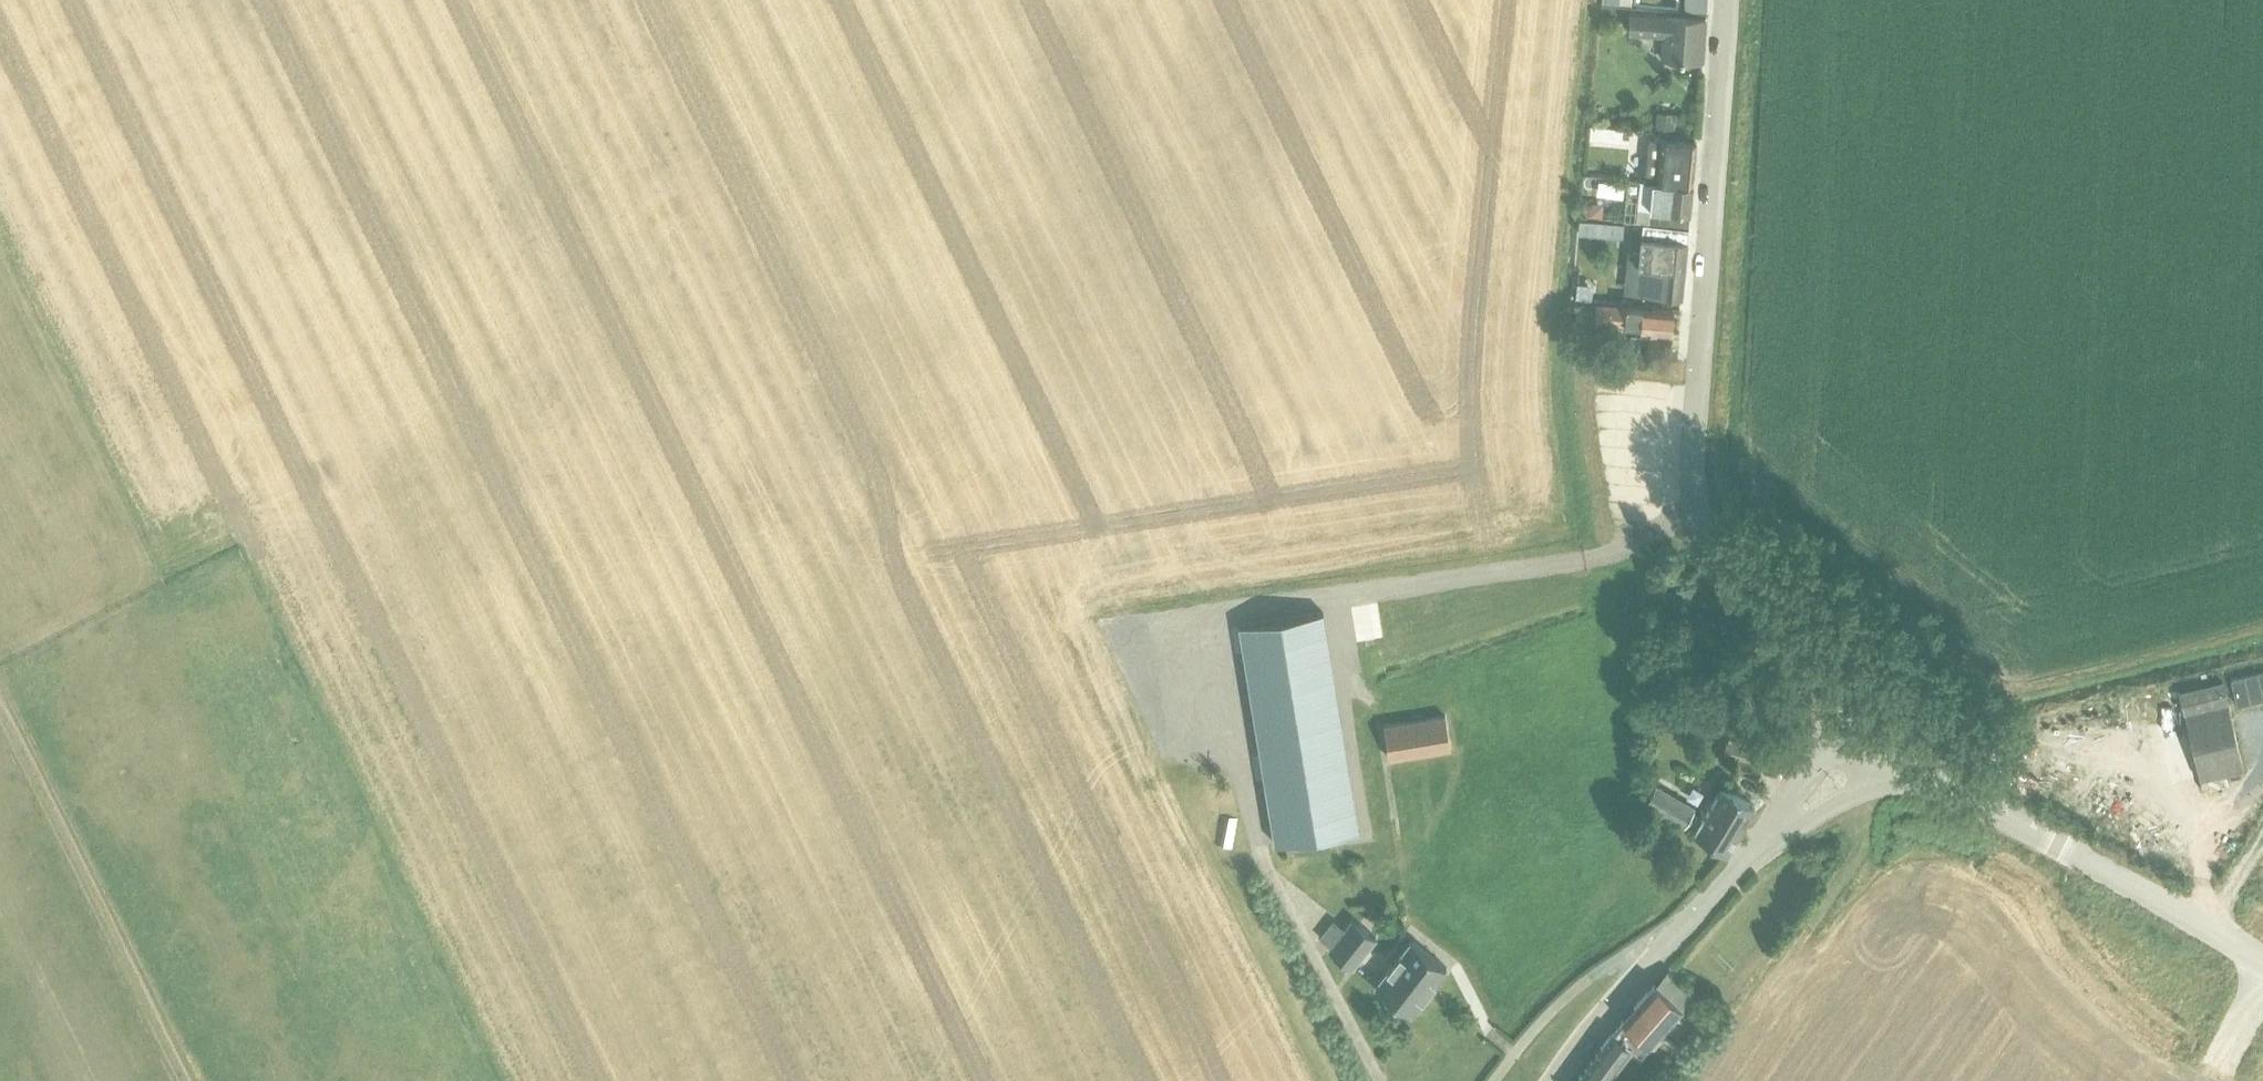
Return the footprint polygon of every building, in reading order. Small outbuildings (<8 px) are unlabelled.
[(1703,62),(1706,17),(1700,17),(1666,15),(1630,12),(1629,33),(1664,36),(1663,59),(1700,61),(1703,62)] [(1649,137),(1645,180),(1658,181),(1658,182),(1693,185),(1696,158),(1697,142),(1649,137)] [(1631,195),(1632,178),(1604,176),(1603,193),(1631,195)] [(1641,180),(1637,222),(1644,222),(1650,223),(1682,227),(1689,228),(1690,211),(1693,185),(1658,182),(1658,181),(1645,180),(1641,180)] [(1631,250),(1629,264),(1638,276),(1636,292),(1651,294),(1662,295),(1682,297),(1685,269),(1687,242),(1689,228),(1682,227),(1650,223),(1644,222),(1641,251),(1631,250)] [(1641,330),(1673,333),(1675,310),(1610,305),(1597,303),(1595,322),(1609,322),(1642,325),(1641,330)] [(1644,350),(1671,353),(1672,339),(1645,337),(1644,350)] [(1356,601),(1361,639),(1389,635),(1385,598),(1356,601)] [(1359,831),(1333,673),(1332,664),(1323,612),(1277,619),(1240,625),(1276,844),(1359,831)] [(2231,679),(2237,705),(2262,699),(2262,671),(2231,679)] [(2179,691),(2200,779),(2244,769),(2223,680),(2179,691)] [(1384,725),(1390,759),(1451,749),(1446,715),(1384,725)] [(1758,778),(1764,750),(1735,744),(1726,742),(1723,755),(1732,757),(1729,772),(1758,778)] [(1645,802),(1685,826),(1695,809),(1655,786),(1645,802)] [(1695,832),(1700,835),(1727,852),(1755,805),(1723,786),(1695,832)] [(1239,839),(1242,816),(1229,814),(1227,837),(1239,839)] [(1329,949),(1353,967),(1376,937),(1353,919),(1346,928),(1335,920),(1321,938),(1332,946),(1329,949)] [(1411,940),(1375,985),(1411,1014),(1447,968),(1411,940)] [(1612,1032),(1624,1041),(1633,1030),(1642,1037),(1632,1051),(1640,1056),(1649,1044),(1655,1049),(1664,1038),(1665,1039),(1676,1027),(1677,1027),(1690,1013),(1655,982),(1622,1020),(1612,1032)] [(1632,1047),(1624,1041),(1612,1032),(1575,1080),(1607,1080),(1632,1047)] [(1655,1049),(1678,1068),(1687,1057),(1665,1039),(1664,1038),(1655,1049)]
